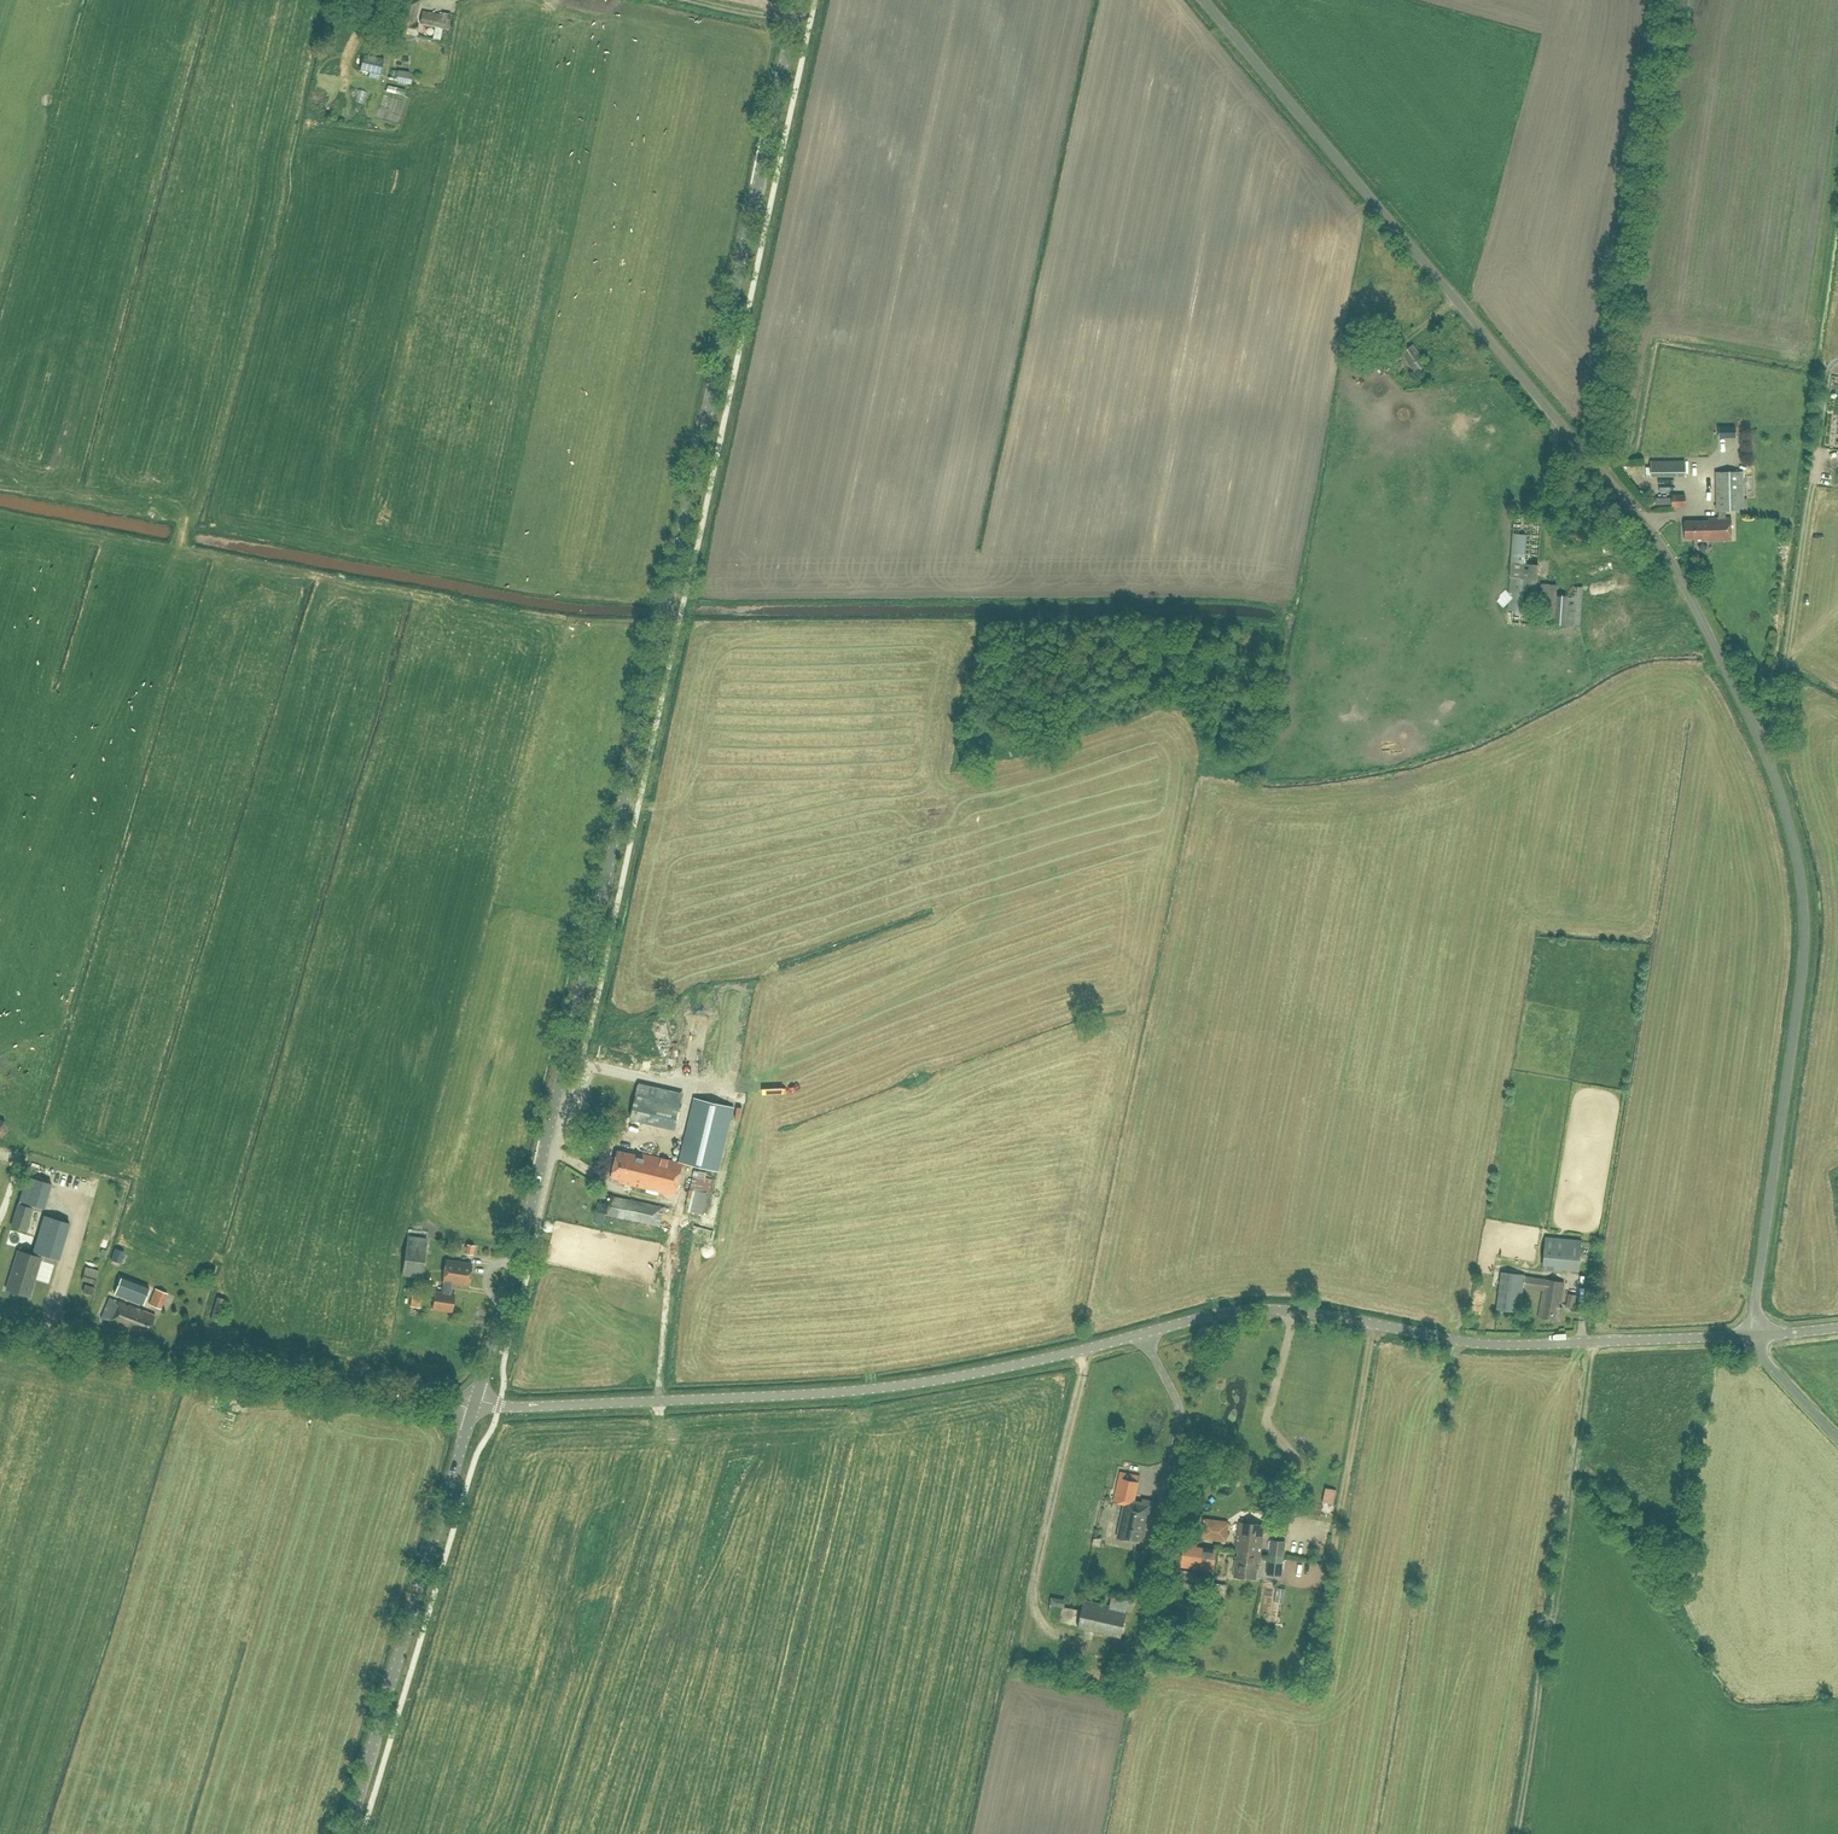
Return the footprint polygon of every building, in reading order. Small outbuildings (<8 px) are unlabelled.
[(397,30),(415,34),(418,23),(414,22),(418,1),(415,0),(404,0),(397,30)] [(420,24),(435,27),(433,39),(447,42),(449,29),(448,29),(451,14),(442,12),(442,14),(422,11),(420,24)] [(363,54),(359,69),(369,72),(370,72),(380,74),(384,58),(363,54)] [(409,72),(398,70),(396,81),(408,83),(409,72)] [(1401,353),(1415,371),(1427,363),(1413,344),(1401,353)] [(1390,366),(1402,357),(1395,348),(1383,356),(1390,366)] [(1650,460),(1651,477),(1685,476),(1685,460),(1650,460)] [(1708,517),(1708,520),(1685,521),(1685,538),(1694,538),(1694,541),(1704,541),(1704,540),(1709,540),(1709,541),(1731,540),(1731,516),(1725,516),(1725,510),(1743,509),(1742,471),(1715,472),(1716,510),(1718,510),(1718,517),(1708,517)] [(1704,485),(1707,503),(1714,502),(1711,484),(1704,485)] [(1671,495),(1671,506),(1685,506),(1685,495),(1671,495)] [(1533,624),(1537,579),(1541,515),(1514,513),(1510,577),(1506,622),(1533,624)] [(1582,586),(1568,585),(1567,589),(1562,589),(1562,585),(1557,584),(1541,583),(1539,623),(1565,625),(1580,626),(1582,586)] [(689,1016),(692,1052),(702,1052),(698,1015),(689,1016)] [(660,1029),(661,1058),(674,1057),(673,1029),(660,1029)] [(684,1162),(695,1165),(718,1171),(734,1107),(695,1097),(679,1161),(684,1162)] [(667,1104),(639,1116),(647,1134),(675,1121),(667,1104)] [(676,1195),(684,1162),(679,1161),(638,1152),(638,1155),(618,1150),(611,1177),(620,1179),(619,1182),(676,1195)] [(709,1193),(712,1178),(706,1177),(707,1172),(694,1168),(685,1210),(697,1212),(702,1192),(709,1193)] [(48,1205),(55,1179),(41,1175),(35,1201),(48,1205)] [(581,1179),(578,1187),(588,1191),(591,1183),(581,1179)] [(29,1197),(35,1198),(38,1181),(32,1180),(29,1197)] [(22,1189),(11,1226),(25,1230),(33,1203),(27,1202),(30,1191),(22,1189)] [(659,1227),(664,1206),(612,1194),(609,1204),(607,1215),(659,1227)] [(607,1213),(609,1204),(598,1202),(596,1211),(597,1211),(594,1223),(602,1224),(605,1213),(607,1213)] [(65,1223),(44,1219),(38,1242),(37,1251),(58,1255),(65,1223)] [(421,1278),(427,1238),(407,1235),(401,1275),(421,1278)] [(1542,1269),(1563,1271),(1563,1270),(1579,1271),(1582,1240),(1545,1236),(1542,1269)] [(467,1244),(465,1253),(468,1254),(472,1254),(474,1245),(467,1244)] [(119,1262),(125,1264),(128,1250),(122,1249),(119,1262)] [(34,1280),(40,1258),(19,1253),(14,1275),(11,1277),(7,1293),(30,1298),(34,1283),(34,1280)] [(451,1293),(451,1288),(452,1283),(468,1286),(471,1263),(446,1259),(442,1282),(443,1282),(442,1291),(435,1290),(432,1309),(451,1312),(454,1293),(451,1293)] [(477,1264),(477,1276),(487,1275),(487,1263),(477,1264)] [(94,1284),(98,1270),(85,1266),(81,1280),(94,1284)] [(1522,1286),(1543,1289),(1538,1316),(1560,1320),(1562,1307),(1559,1306),(1563,1281),(1502,1273),(1497,1307),(1518,1311),(1522,1286)] [(92,1295),(95,1287),(85,1284),(83,1292),(92,1295)] [(161,1309),(167,1293),(154,1288),(148,1304),(161,1309)] [(413,1305),(423,1306),(424,1294),(414,1293),(413,1305)] [(1574,1307),(1576,1294),(1568,1293),(1565,1306),(1574,1307)] [(210,1319),(219,1322),(225,1299),(216,1296),(210,1319)] [(146,1336),(154,1315),(142,1310),(141,1311),(108,1298),(100,1318),(130,1331),(131,1330),(146,1336)] [(1151,1501),(1134,1498),(1139,1476),(1121,1472),(1114,1501),(1124,1504),(1117,1537),(1142,1543),(1151,1501)] [(1336,1491),(1325,1489),(1322,1505),(1333,1507),(1336,1491)] [(1228,1522),(1202,1519),(1199,1539),(1225,1543),(1228,1522)] [(1256,1569),(1258,1569),(1264,1525),(1239,1523),(1236,1550),(1240,1551),(1239,1557),(1235,1557),(1233,1577),(1255,1579),(1256,1569)] [(1268,1555),(1284,1556),(1285,1541),(1270,1539),(1268,1555)] [(1180,1567),(1195,1569),(1195,1567),(1201,1568),(1200,1570),(1213,1572),(1216,1549),(1183,1545),(1180,1567)] [(1139,1560),(1141,1551),(1134,1550),(1132,1558),(1139,1560)] [(1284,1556),(1268,1555),(1265,1574),(1281,1577),(1284,1556)] [(1174,1585),(1191,1587),(1193,1571),(1177,1568),(1174,1585)] [(1217,1598),(1218,1583),(1208,1582),(1206,1596),(1217,1598)] [(1126,1614),(1126,1612),(1107,1608),(1108,1604),(1084,1599),(1077,1627),(1121,1638),(1123,1626),(1126,1626),(1127,1621),(1131,1622),(1133,1615),(1126,1614)]
